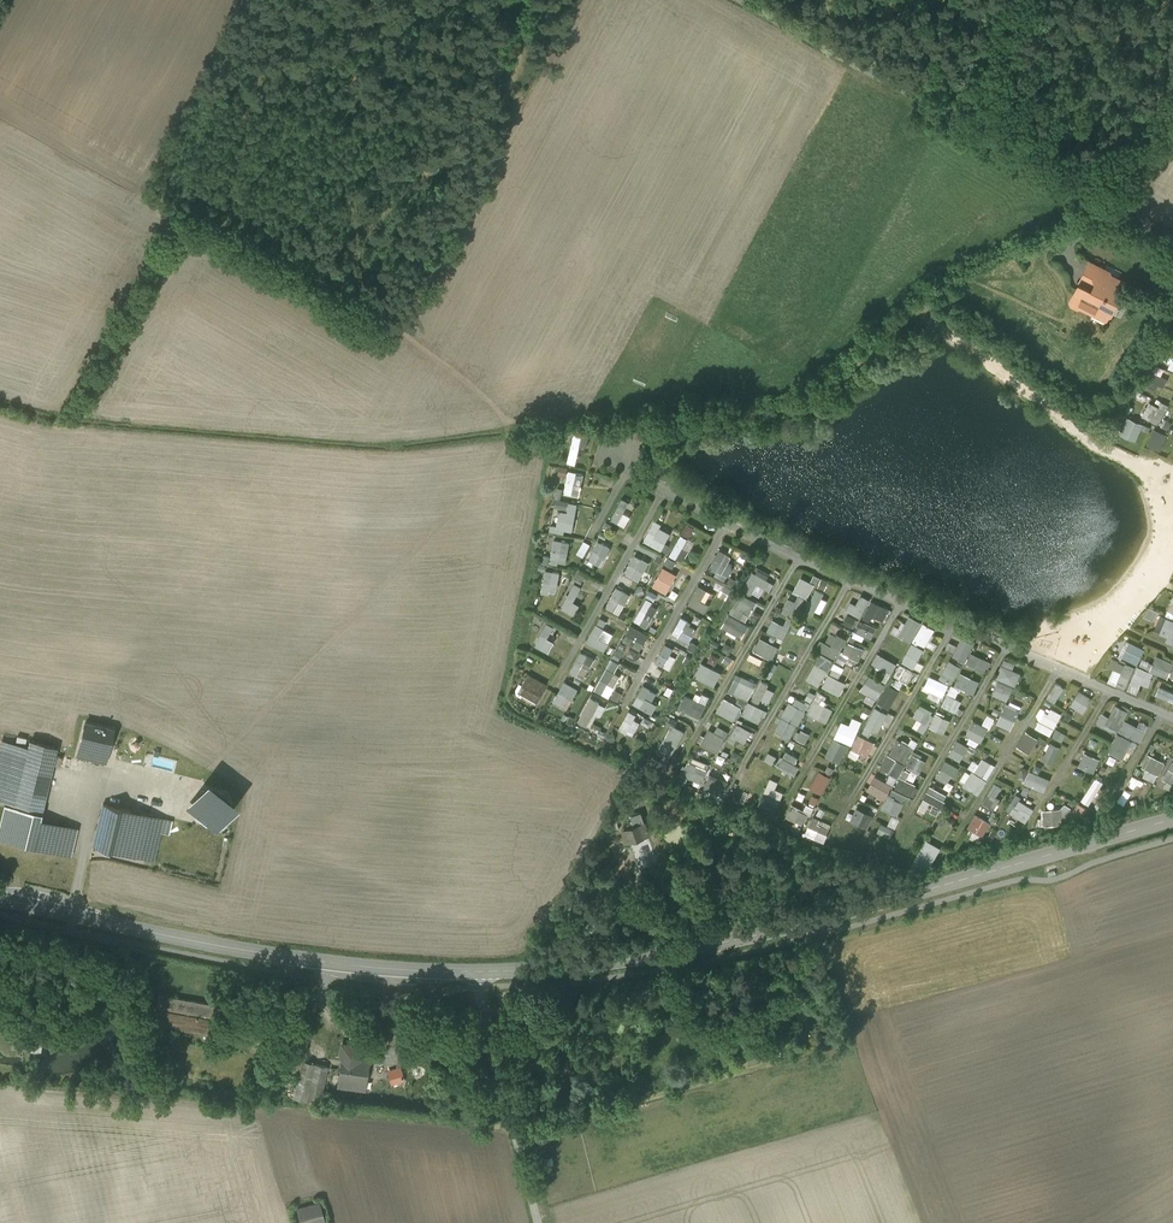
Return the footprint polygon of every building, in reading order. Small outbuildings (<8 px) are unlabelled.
[(1109,272),(1090,262),(1080,282),(1084,284),(1080,283),(1071,300),(1073,304),(1077,306),(1081,305),(1094,312),(1097,310),(1105,315),(1110,313),(1117,300),(1112,298),(1113,296),(1116,295),(1115,292),(1116,290),(1115,287),(1118,279),(1110,275),(1109,272)] [(1172,354),(1172,333),(1160,357),(1169,362),(1172,354)] [(1144,382),(1158,388),(1160,384),(1165,386),(1169,377),(1151,369),(1144,382)] [(1151,400),(1144,416),(1161,423),(1169,403),(1162,399),(1160,404),(1151,400)] [(1138,441),(1146,422),(1128,415),(1121,433),(1138,441)] [(1155,427),(1149,445),(1163,450),(1170,433),(1155,427)] [(590,445),(591,434),(575,431),(570,463),(578,464),(581,444),(590,445)] [(582,496),(585,473),(569,470),(566,494),(582,496)] [(625,511),(631,501),(624,497),(612,518),(626,526),(632,515),(625,511)] [(557,498),(555,508),(562,510),(558,527),(574,531),(580,503),(557,498)] [(627,511),(633,514),(636,505),(630,503),(627,511)] [(662,526),(663,523),(657,519),(645,539),(662,550),(673,532),(662,526)] [(691,537),(696,527),(688,523),(683,532),(691,537)] [(684,562),(690,549),(685,547),(689,537),(682,534),(671,555),(684,562)] [(553,555),(544,554),(544,561),(568,564),(571,540),(555,538),(553,555)] [(589,558),(602,565),(613,547),(601,539),(589,558)] [(585,556),(592,544),(586,540),(579,552),(585,556)] [(719,548),(710,570),(728,577),(736,556),(719,548)] [(636,554),(626,572),(641,580),(651,561),(636,554)] [(654,586),(668,593),(679,573),(665,565),(654,586)] [(761,597),(766,588),(771,591),(776,583),(768,579),(771,573),(756,566),(744,589),(761,597)] [(548,568),(542,592),(556,595),(562,572),(548,568)] [(575,601),(587,578),(580,574),(562,607),(575,615),(581,604),(575,601)] [(784,612),(803,617),(812,585),(827,589),(830,580),(815,575),(813,580),(801,576),(796,592),(800,593),(798,600),(788,597),(784,612)] [(707,612),(711,604),(703,600),(709,589),(700,584),(690,603),(707,612)] [(608,607),(621,614),(633,593),(619,586),(608,607)] [(822,615),(829,599),(823,597),(826,592),(818,588),(809,609),(822,615)] [(708,590),(704,600),(711,603),(715,593),(708,590)] [(731,614),(749,622),(759,600),(741,592),(731,614)] [(862,594),(858,603),(851,601),(847,610),(863,616),(871,597),(862,594)] [(648,627),(660,606),(647,599),(635,620),(648,627)] [(886,619),(891,608),(873,600),(865,618),(872,621),(875,614),(886,619)] [(1154,620),(1158,611),(1150,608),(1147,616),(1154,620)] [(723,626),(743,637),(750,624),(730,613),(723,626)] [(909,613),(898,633),(912,641),(923,622),(909,613)] [(692,641),(697,627),(691,625),(693,620),(682,615),(674,634),(692,641)] [(852,616),(845,619),(849,627),(855,623),(852,616)] [(616,633),(605,627),(608,621),(601,617),(588,640),(606,650),(616,633)] [(787,623),(772,619),(769,633),(789,637),(794,618),(788,617),(787,623)] [(863,619),(854,635),(864,641),(867,635),(873,639),(879,628),(863,619)] [(551,652),(556,641),(549,638),(555,625),(547,622),(536,645),(551,652)] [(928,647),(937,628),(923,622),(915,641),(928,647)] [(641,651),(651,635),(633,624),(624,640),(641,651)] [(827,641),(824,639),(819,648),(837,658),(847,638),(832,630),(827,641)] [(950,642),(946,652),(968,661),(976,642),(962,637),(959,645),(950,642)] [(764,638),(757,652),(774,660),(781,646),(764,638)] [(846,662),(850,655),(860,661),(867,649),(850,640),(840,659),(846,662)] [(1121,656),(1140,664),(1147,648),(1128,640),(1121,656)] [(918,671),(921,672),(926,664),(919,660),(926,649),(914,642),(896,673),(912,682),(918,671)] [(672,653),(675,647),(667,643),(657,662),(672,669),(678,657),(672,653)] [(620,644),(614,658),(620,661),(626,647),(620,644)] [(582,650),(572,671),(586,678),(596,658),(582,650)] [(879,652),(873,663),(886,670),(882,678),(888,681),(899,663),(879,652)] [(972,652),(968,664),(987,672),(992,660),(972,652)] [(820,653),(809,680),(823,686),(834,659),(820,653)] [(1142,666),(1172,677),(1172,660),(1158,655),(1155,663),(1145,659),(1142,666)] [(1110,665),(1116,668),(1110,680),(1126,689),(1137,667),(1114,656),(1110,665)] [(612,697),(621,674),(616,672),(620,662),(611,658),(597,690),(612,697)] [(950,659),(941,678),(954,684),(962,665),(950,659)] [(1014,669),(1017,663),(1005,659),(997,678),(1018,686),(1023,672),(1014,669)] [(695,674),(715,686),(723,672),(703,661),(695,674)] [(773,678),(778,664),(773,662),(768,676),(773,678)] [(1139,665),(1129,689),(1138,693),(1143,682),(1149,685),(1155,672),(1139,665)] [(955,684),(974,694),(981,681),(962,671),(955,684)] [(730,691),(751,699),(759,681),(737,672),(730,691)] [(831,672),(823,685),(840,696),(848,683),(831,672)] [(540,706),(550,682),(528,673),(518,697),(540,706)] [(871,675),(862,690),(878,700),(887,685),(871,675)] [(930,676),(925,687),(944,696),(949,684),(930,676)] [(567,680),(554,701),(567,709),(581,688),(567,680)] [(763,680),(754,698),(761,702),(770,684),(763,680)] [(1000,680),(994,694),(1009,701),(1016,686),(1000,680)] [(1058,682),(1048,697),(1056,702),(1066,687),(1058,682)] [(634,702),(653,714),(659,703),(653,700),(659,691),(646,683),(634,702)] [(879,702),(891,708),(901,690),(889,684),(879,702)] [(616,688),(612,696),(620,700),(624,692),(616,688)] [(1072,705),(1085,713),(1095,698),(1081,689),(1072,705)] [(819,691),(808,713),(828,723),(836,707),(824,701),(827,695),(819,691)] [(680,708),(702,717),(712,696),(704,693),(701,699),(687,693),(680,708)] [(950,693),(943,705),(956,713),(963,701),(950,693)] [(578,721),(592,729),(607,704),(593,696),(578,721)] [(725,696),(718,712),(737,720),(743,705),(725,696)] [(794,703),(790,701),(776,730),(792,739),(811,703),(798,696),(794,703)] [(1008,700),(998,724),(1013,730),(1023,706),(1008,700)] [(750,701),(744,713),(761,721),(767,709),(750,701)] [(1110,752),(1132,761),(1148,724),(1141,721),(1139,725),(1126,719),(1131,709),(1117,703),(1111,716),(1103,713),(1099,722),(1119,731),(1110,752)] [(915,717),(918,718),(914,728),(926,733),(936,710),(921,704),(915,717)] [(863,732),(871,735),(874,728),(882,732),(891,715),(876,707),(863,732)] [(1053,707),(1051,712),(1045,709),(1040,717),(1057,727),(1064,713),(1053,707)] [(630,709),(620,728),(635,736),(642,723),(634,718),(638,713),(630,709)] [(937,712),(931,727),(946,733),(952,718),(937,712)] [(643,722),(646,715),(638,713),(636,720),(643,722)] [(989,714),(984,724),(974,719),(967,734),(984,742),(996,717),(989,714)] [(842,721),(836,737),(854,744),(863,721),(853,717),(851,724),(842,721)] [(1041,720),(1037,728),(1053,734),(1056,726),(1041,720)] [(113,729),(85,722),(77,754),(105,761),(113,729)] [(744,747),(753,730),(738,722),(729,739),(744,747)] [(671,757),(687,731),(674,724),(659,750),(671,757)] [(717,729),(708,727),(703,745),(723,750),(729,729),(718,726),(717,729)] [(802,728),(796,738),(808,744),(813,734),(802,728)] [(1058,729),(1054,736),(1064,741),(1067,734),(1058,729)] [(1028,730),(1018,745),(1030,753),(1040,737),(1028,730)] [(1102,744),(1104,735),(1094,732),(1092,741),(1102,744)] [(870,756),(876,742),(860,734),(854,748),(870,756)] [(901,777),(919,741),(913,738),(910,743),(898,737),(883,768),(901,777)] [(827,756),(843,763),(851,745),(835,738),(827,756)] [(1,740),(0,742),(0,803),(4,804),(42,813),(58,746),(30,739),(28,747),(1,740)] [(950,755),(962,761),(970,746),(959,739),(950,755)] [(1043,758),(1054,763),(1062,746),(1052,741),(1043,758)] [(780,765),(796,772),(803,758),(786,750),(780,765)] [(1080,765),(1096,772),(1102,759),(1086,751),(1080,765)] [(774,763),(778,755),(770,752),(766,759),(774,763)] [(915,752),(908,767),(921,773),(929,759),(915,752)] [(1157,782),(1167,761),(1149,753),(1143,766),(1148,768),(1144,776),(1157,782)] [(724,762),(716,759),(714,764),(693,756),(689,767),(718,778),(724,762)] [(980,763),(977,761),(963,784),(979,794),(997,764),(984,757),(980,763)] [(950,784),(960,767),(947,759),(937,775),(950,784)] [(1164,780),(1172,784),(1172,759),(1164,780)] [(1045,792),(1051,779),(1033,769),(1026,782),(1045,792)] [(810,788),(822,795),(833,777),(821,770),(810,788)] [(886,799),(894,785),(877,775),(869,790),(886,799)] [(898,775),(887,811),(901,815),(905,801),(912,804),(919,781),(898,775)] [(1082,799),(1091,804),(1106,781),(1097,776),(1082,799)] [(759,803),(776,812),(786,791),(777,787),(780,781),(772,777),(759,803)] [(998,795),(1003,786),(997,782),(984,801),(995,809),(1002,798),(998,795)] [(943,808),(950,795),(931,785),(924,797),(943,808)] [(195,811),(199,817),(219,822),(225,818),(229,799),(226,792),(206,788),(201,792),(195,811)] [(1027,822),(1036,808),(1016,795),(1007,809),(1027,822)] [(1083,822),(1091,808),(1079,801),(1071,815),(1083,822)] [(130,809),(103,802),(93,845),(111,849),(120,851),(130,809)] [(4,804),(0,822),(0,839),(52,851),(57,830),(68,832),(63,853),(71,856),(78,827),(41,818),(42,813),(4,804)] [(807,825),(814,806),(807,804),(805,809),(794,805),(788,817),(807,825)] [(852,822),(870,829),(875,814),(858,807),(852,822)] [(159,816),(130,809),(120,851),(149,858),(159,816)] [(1045,818),(1040,817),(1040,825),(1064,825),(1064,809),(1045,809),(1045,818)] [(641,812),(632,815),(635,825),(624,829),(628,842),(643,837),(646,834),(647,831),(641,812)] [(969,827),(984,835),(991,820),(976,813),(969,827)] [(820,823),(822,818),(814,815),(806,835),(826,843),(832,827),(820,823)] [(878,832),(890,838),(894,829),(883,823),(878,832)] [(991,824),(985,835),(989,837),(995,826),(991,824)] [(68,832),(57,830),(52,851),(63,853),(68,832)] [(933,866),(942,846),(926,839),(917,858),(933,866)] [(90,857),(102,860),(103,852),(109,854),(111,849),(93,845),(90,857)] [(221,1005),(159,994),(154,1023),(208,1033),(211,1011),(220,1012),(221,1005)] [(771,1035),(768,1050),(782,1054),(786,1038),(771,1035)] [(42,1037),(15,1036),(14,1049),(41,1050),(42,1037)] [(305,1040),(294,1038),(289,1057),(295,1058),(292,1070),(300,1072),(294,1096),(305,1099),(311,1074),(314,1062),(304,1060),(307,1045),(305,1040)] [(360,1046),(342,1043),(340,1058),(342,1058),(338,1084),(357,1087),(359,1073),(366,1074),(367,1061),(358,1060),(360,1046)] [(321,1064),(314,1062),(311,1074),(318,1076),(321,1064)] [(388,1068),(392,1084),(406,1080),(403,1065),(388,1068)] [(322,1193),(299,1199),(304,1222),(327,1217),(322,1193)]
